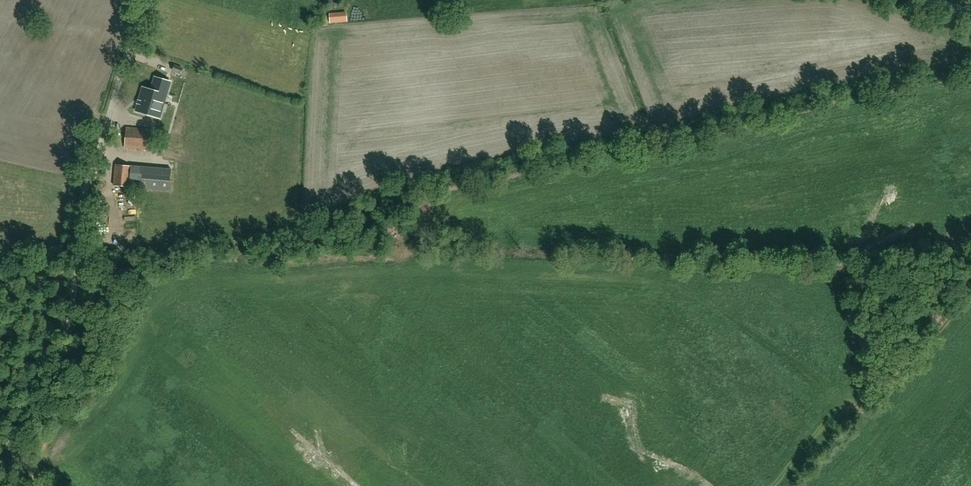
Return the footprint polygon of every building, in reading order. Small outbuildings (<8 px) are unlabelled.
[(151,90),(143,88),(138,105),(146,107),(143,117),(151,119),(156,102),(164,104),(170,82),(155,77),(151,90)] [(149,150),(151,130),(127,127),(125,148),(149,150)] [(130,186),(132,166),(116,165),(114,185),(130,186)] [(141,168),(140,187),(149,187),(150,169),(141,168)]
